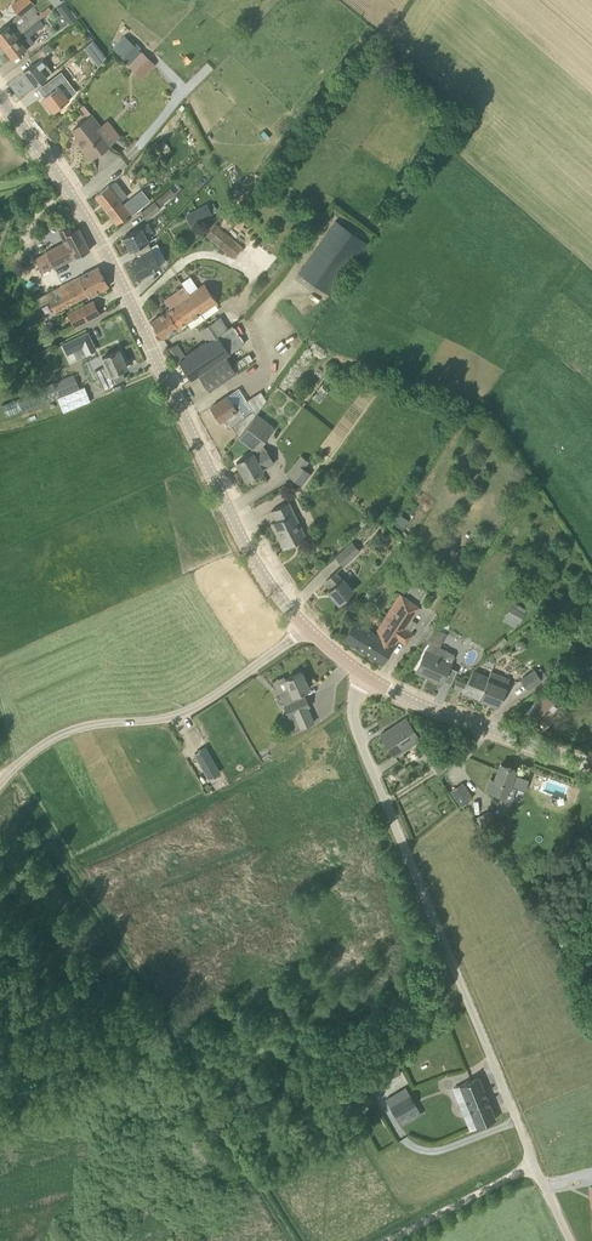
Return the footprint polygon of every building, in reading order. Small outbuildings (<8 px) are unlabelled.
[(0,30),(0,42),(4,46),(40,18),(38,16),(31,7),(35,4),(32,0),(19,0),(12,5),(20,15),(22,14),(27,19),(22,23),(17,27),(19,30),(15,33),(8,24),(0,30)] [(56,7),(62,14),(67,10),(62,3),(56,7)] [(40,18),(4,46),(13,58),(34,42),(29,36),(44,24),(40,19),(40,18)] [(93,40),(84,47),(98,65),(100,63),(106,56),(105,55),(93,40)] [(34,62),(24,71),(35,85),(53,72),(47,65),(48,64),(43,58),(53,50),(48,43),(29,56),(34,62)] [(141,50),(127,64),(142,79),(155,64),(141,50)] [(58,86),(43,97),(49,104),(46,107),(50,112),(53,110),(54,111),(69,99),(63,92),(71,86),(77,82),(69,69),(68,67),(53,77),(58,86)] [(84,104),(80,107),(87,116),(91,113),(84,104)] [(91,115),(79,124),(73,129),(78,136),(75,139),(90,158),(100,151),(113,141),(91,115)] [(164,140),(157,145),(161,152),(169,147),(164,140)] [(169,147),(161,152),(164,156),(171,151),(169,147)] [(120,200),(127,196),(117,178),(111,182),(120,200)] [(123,204),(109,185),(95,196),(117,224),(136,208),(129,199),(123,204)] [(170,197),(165,192),(160,196),(165,202),(170,197)] [(140,212),(146,220),(161,208),(154,200),(140,212)] [(212,201),(208,204),(212,212),(217,210),(212,201)] [(198,220),(212,213),(207,204),(193,212),(198,220)] [(241,218),(235,225),(239,229),(245,223),(241,218)] [(335,220),(298,272),(331,295),(368,243),(335,220)] [(132,250),(133,249),(148,241),(145,235),(153,230),(149,223),(124,236),(132,251),(133,251),(132,250)] [(216,223),(206,235),(232,258),(242,246),(216,223)] [(46,252),(35,257),(36,258),(42,272),(53,267),(54,267),(73,258),(89,250),(90,250),(79,228),(71,232),(68,226),(60,229),(65,241),(46,250),(46,252)] [(140,276),(161,266),(148,241),(133,249),(138,258),(132,261),(140,276)] [(61,287),(46,294),(49,301),(54,311),(88,294),(89,296),(100,290),(102,290),(104,290),(105,288),(106,287),(108,286),(98,267),(98,268),(60,286),(61,287)] [(178,328),(217,301),(205,283),(188,294),(183,287),(165,300),(170,307),(166,310),(166,311),(152,321),(163,337),(177,327),(178,328)] [(67,313),(73,326),(100,314),(94,300),(67,313)] [(218,334),(210,323),(200,330),(208,342),(186,356),(177,343),(170,348),(191,379),(199,374),(230,353),(218,334)] [(218,334),(230,353),(244,343),(232,324),(218,334)] [(76,350),(81,348),(85,355),(104,346),(101,339),(96,329),(71,340),(76,350)] [(117,382),(113,374),(127,367),(119,349),(102,357),(106,365),(95,370),(104,388),(117,382)] [(230,353),(199,374),(210,390),(251,362),(250,361),(253,359),(249,353),(245,356),(243,353),(235,359),(230,353)] [(39,392),(19,401),(23,411),(57,397),(80,389),(74,374),(38,389),(39,392)] [(229,428),(232,426),(239,436),(238,437),(239,438),(257,414),(247,400),(239,388),(228,395),(220,400),(210,407),(212,409),(211,411),(214,415),(216,415),(217,417),(220,415),(229,428)] [(297,389),(293,394),(300,399),(304,394),(297,389)] [(256,451),(275,426),(257,414),(239,438),(256,451)] [(253,453),(237,462),(246,479),(262,470),(262,469),(274,462),(266,448),(254,455),(253,453)] [(287,473),(295,479),(304,467),(304,468),(310,461),(301,455),(287,473)] [(311,473),(304,468),(304,467),(295,479),(302,484),(311,473)] [(284,549),(307,537),(290,501),(271,510),(276,520),(271,523),(284,549)] [(403,526),(407,518),(398,514),(394,522),(403,526)] [(360,550),(353,541),(335,556),(343,565),(360,550)] [(339,603),(353,590),(342,578),(336,571),(326,580),(333,587),(328,591),(339,603)] [(343,638),(342,639),(382,664),(398,639),(406,645),(413,634),(406,628),(419,608),(401,596),(375,634),(355,621),(343,638)] [(513,602),(506,615),(519,622),(526,609),(513,602)] [(442,683),(451,664),(444,660),(448,652),(439,648),(447,634),(436,629),(426,642),(429,643),(416,671),(442,683)] [(498,644),(496,645),(498,648),(500,646),(501,647),(508,641),(504,637),(497,643),(498,644)] [(500,649),(494,653),(497,658),(503,654),(500,649)] [(536,671),(535,669),(521,680),(528,689),(546,675),(541,668),(536,671)] [(473,670),(467,683),(463,689),(462,691),(479,699),(498,707),(510,679),(491,671),(489,677),(473,670)] [(290,690),(279,695),(295,730),(314,721),(307,707),(310,706),(305,696),(304,696),(301,692),(309,688),(307,688),(304,682),(306,681),(301,671),(292,676),(292,674),(289,676),(289,677),(285,679),(290,690)] [(467,683),(457,679),(455,686),(463,689),(467,683)] [(536,702),(525,714),(542,728),(553,716),(550,714),(569,692),(557,681),(537,703),(536,702)] [(394,756),(420,738),(406,717),(380,734),(394,756)] [(209,778),(219,772),(205,747),(195,753),(209,778)] [(446,768),(438,755),(430,761),(438,773),(446,768)] [(489,777),(485,787),(498,792),(505,795),(505,796),(507,796),(511,785),(510,784),(515,769),(500,764),(495,779),(489,777)] [(463,783),(450,791),(459,805),(472,797),(463,783)] [(565,938),(558,942),(568,957),(574,953),(565,938)] [(371,1074),(378,1086),(401,1072),(393,1060),(371,1074)] [(495,1119),(478,1077),(453,1088),(471,1129),(495,1119)] [(386,1099),(390,1106),(395,1115),(416,1104),(406,1087),(386,1099)]
